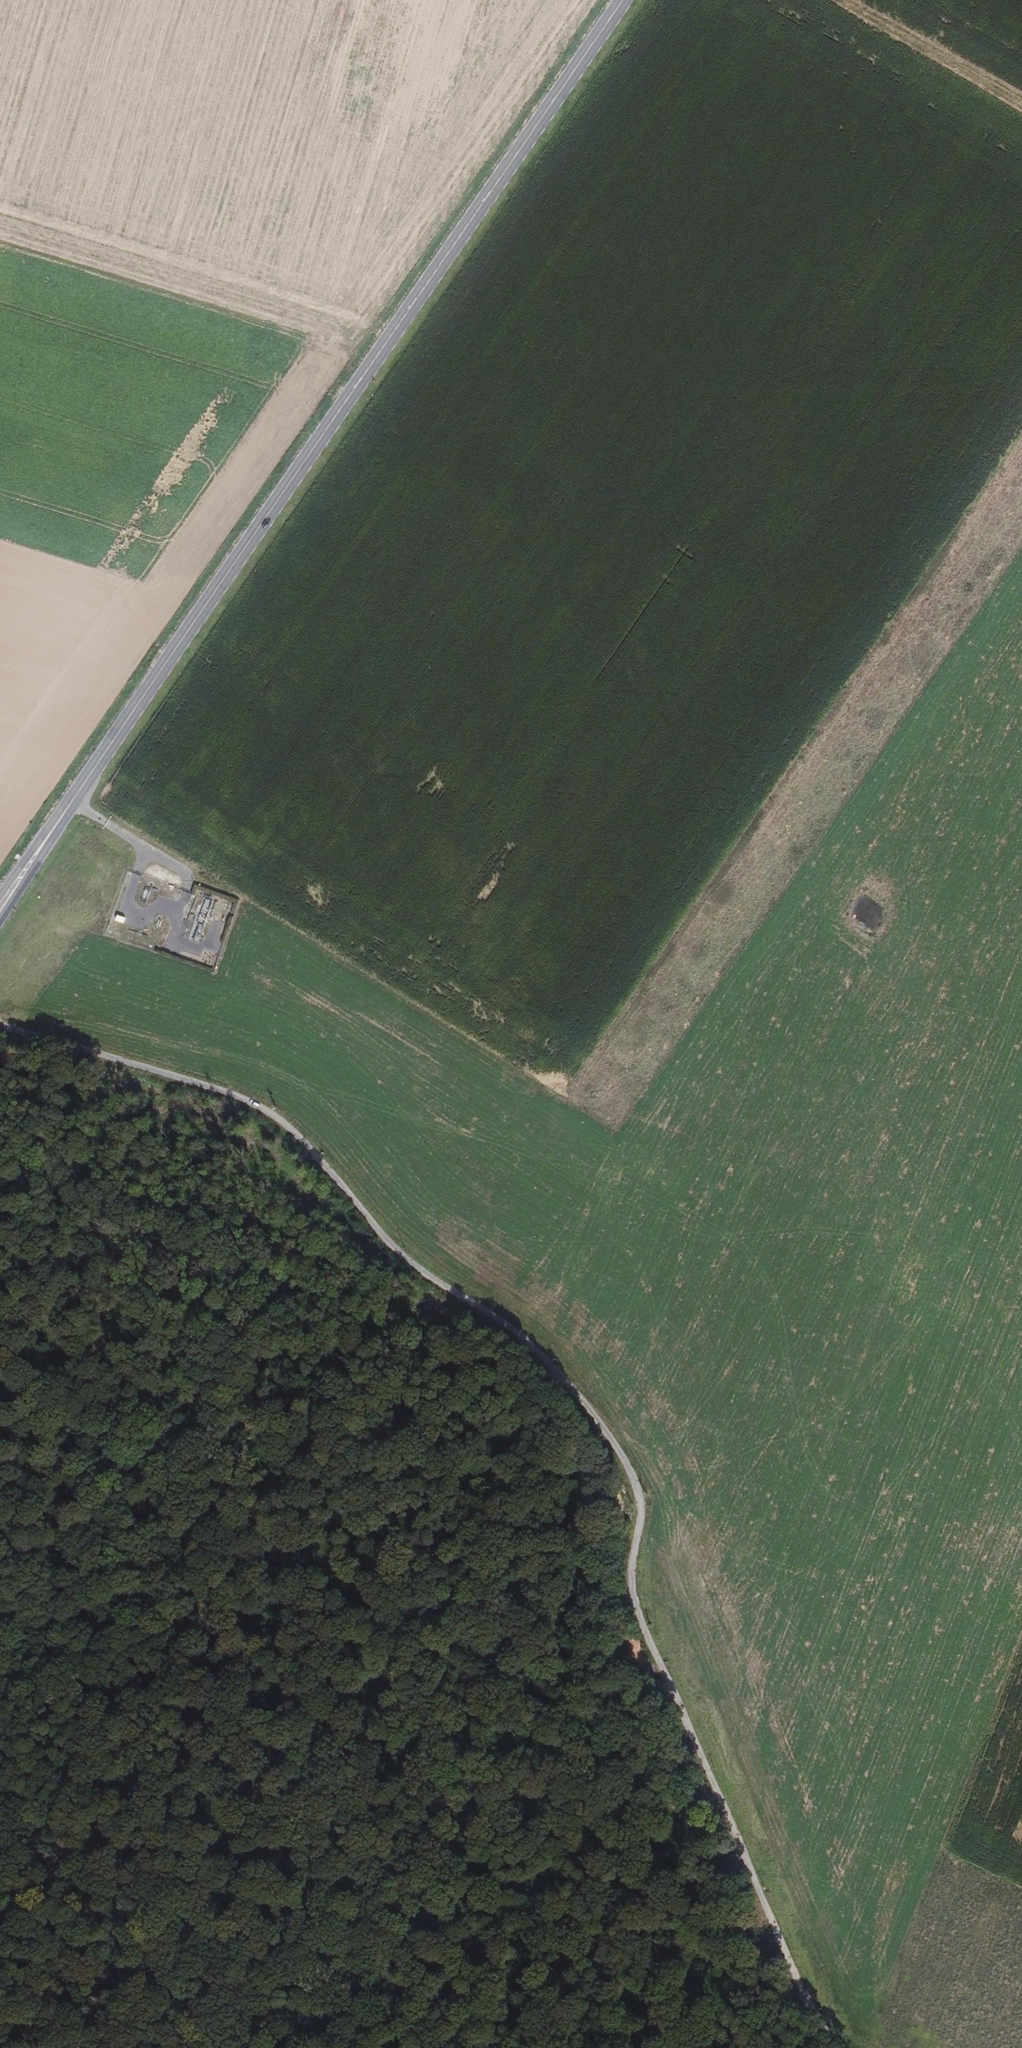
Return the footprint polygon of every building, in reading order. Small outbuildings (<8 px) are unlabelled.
[(220,933),(220,921),(210,921),(210,933),(220,933)]
